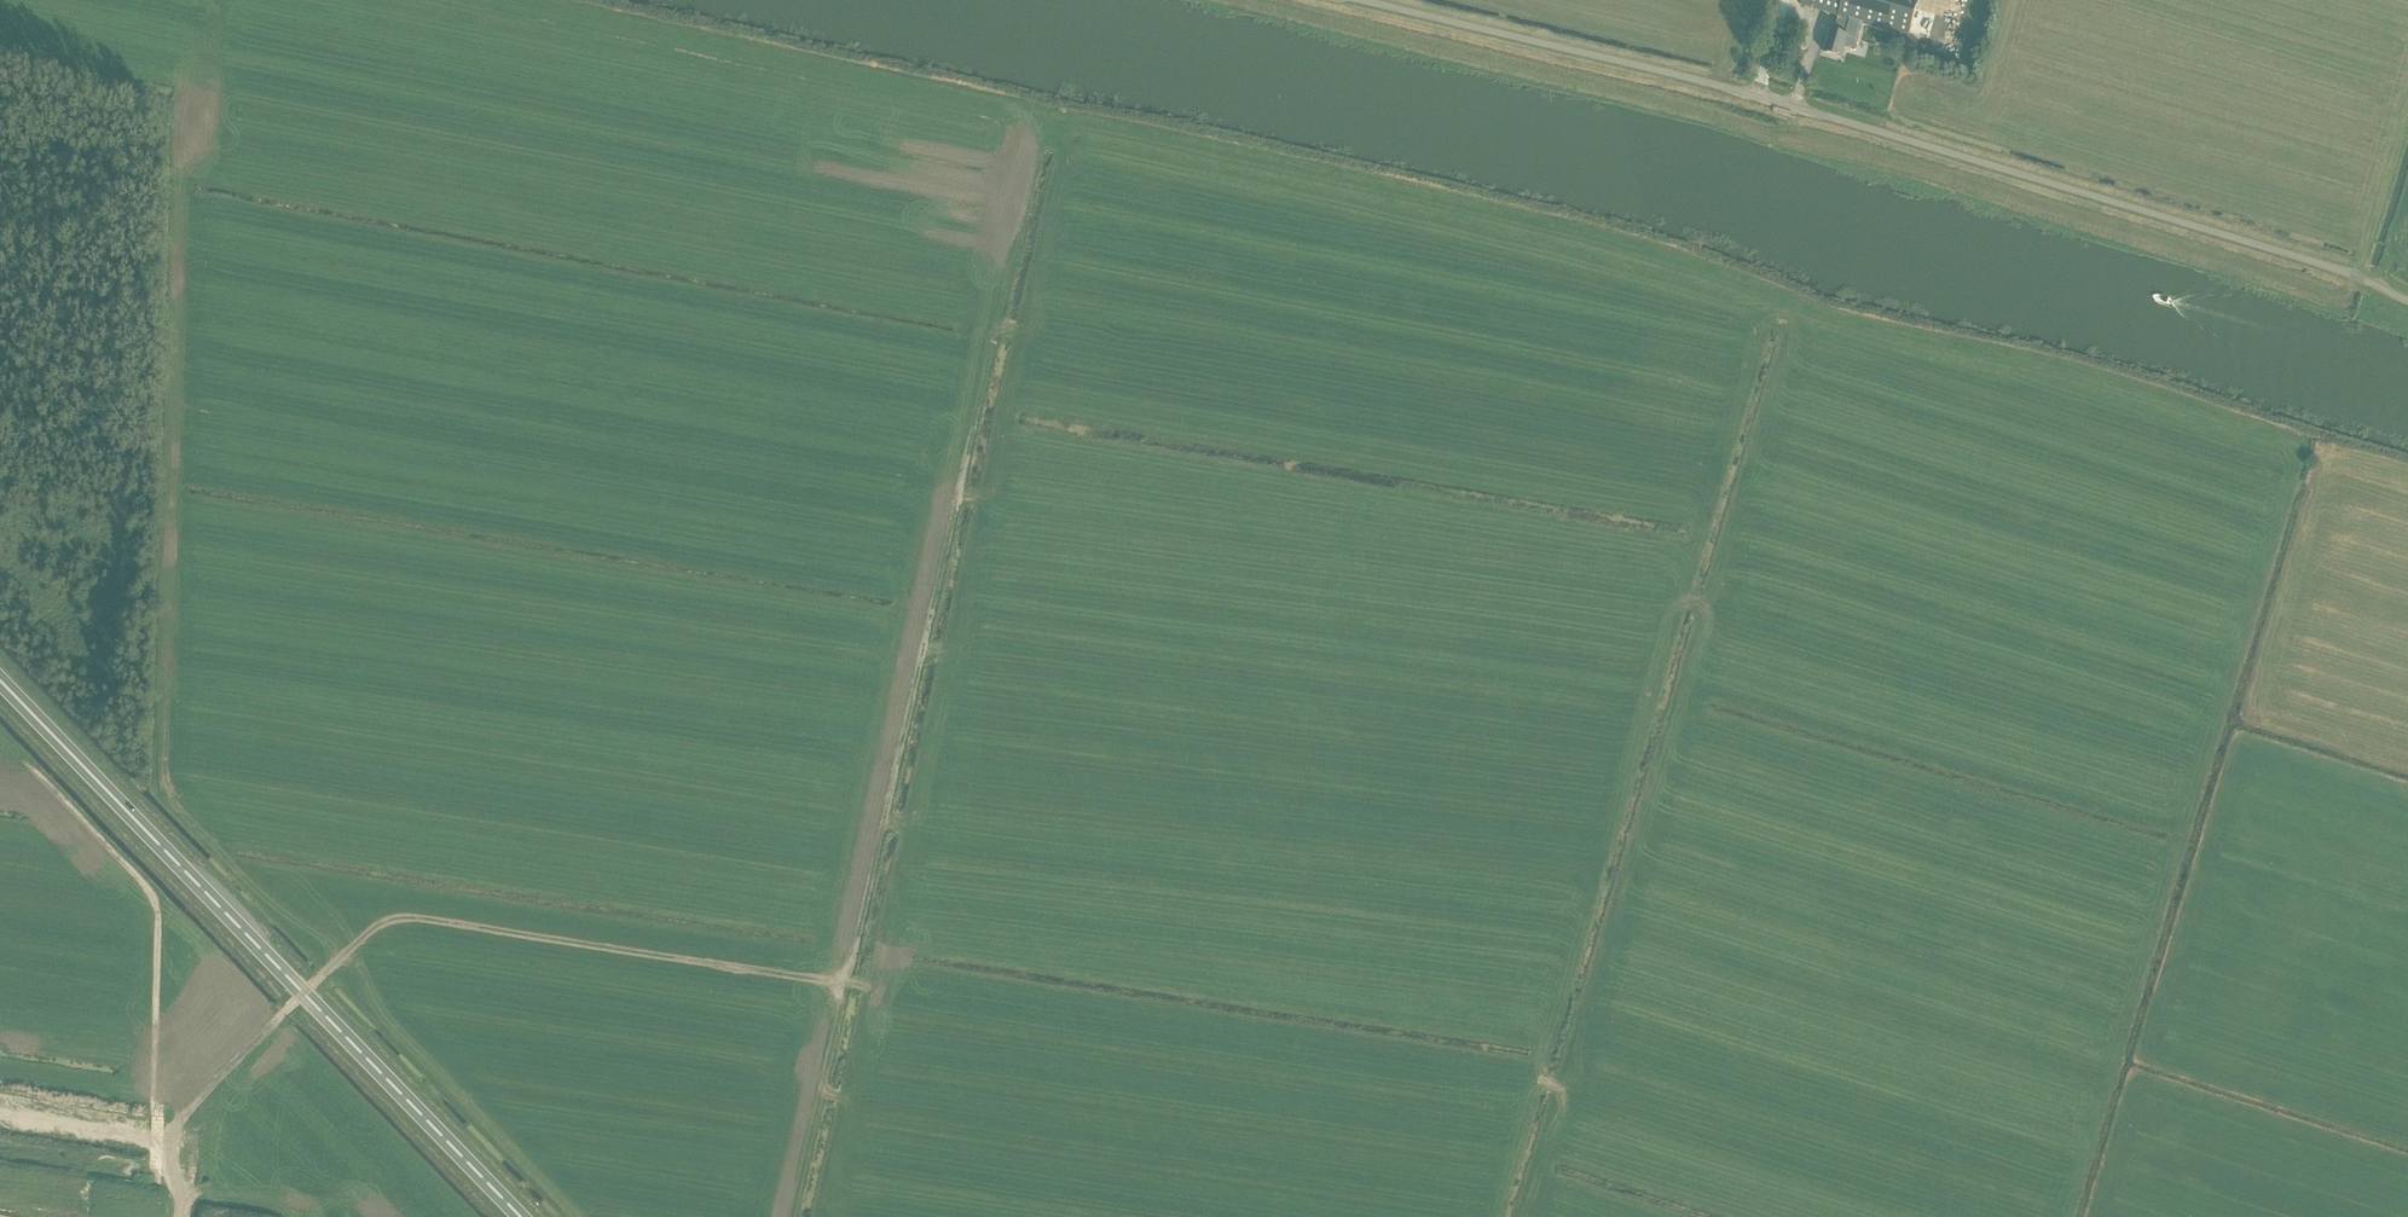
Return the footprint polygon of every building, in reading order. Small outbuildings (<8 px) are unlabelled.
[(1801,4),(1838,15),(1838,17),(1839,17),(1835,31),(1831,30),(1825,52),(1842,57),(1848,35),(1845,34),(1849,20),(1908,38),(1919,0),(1802,0),(1801,4)] [(1811,12),(1798,9),(1794,23),(1806,27),(1811,12)]
